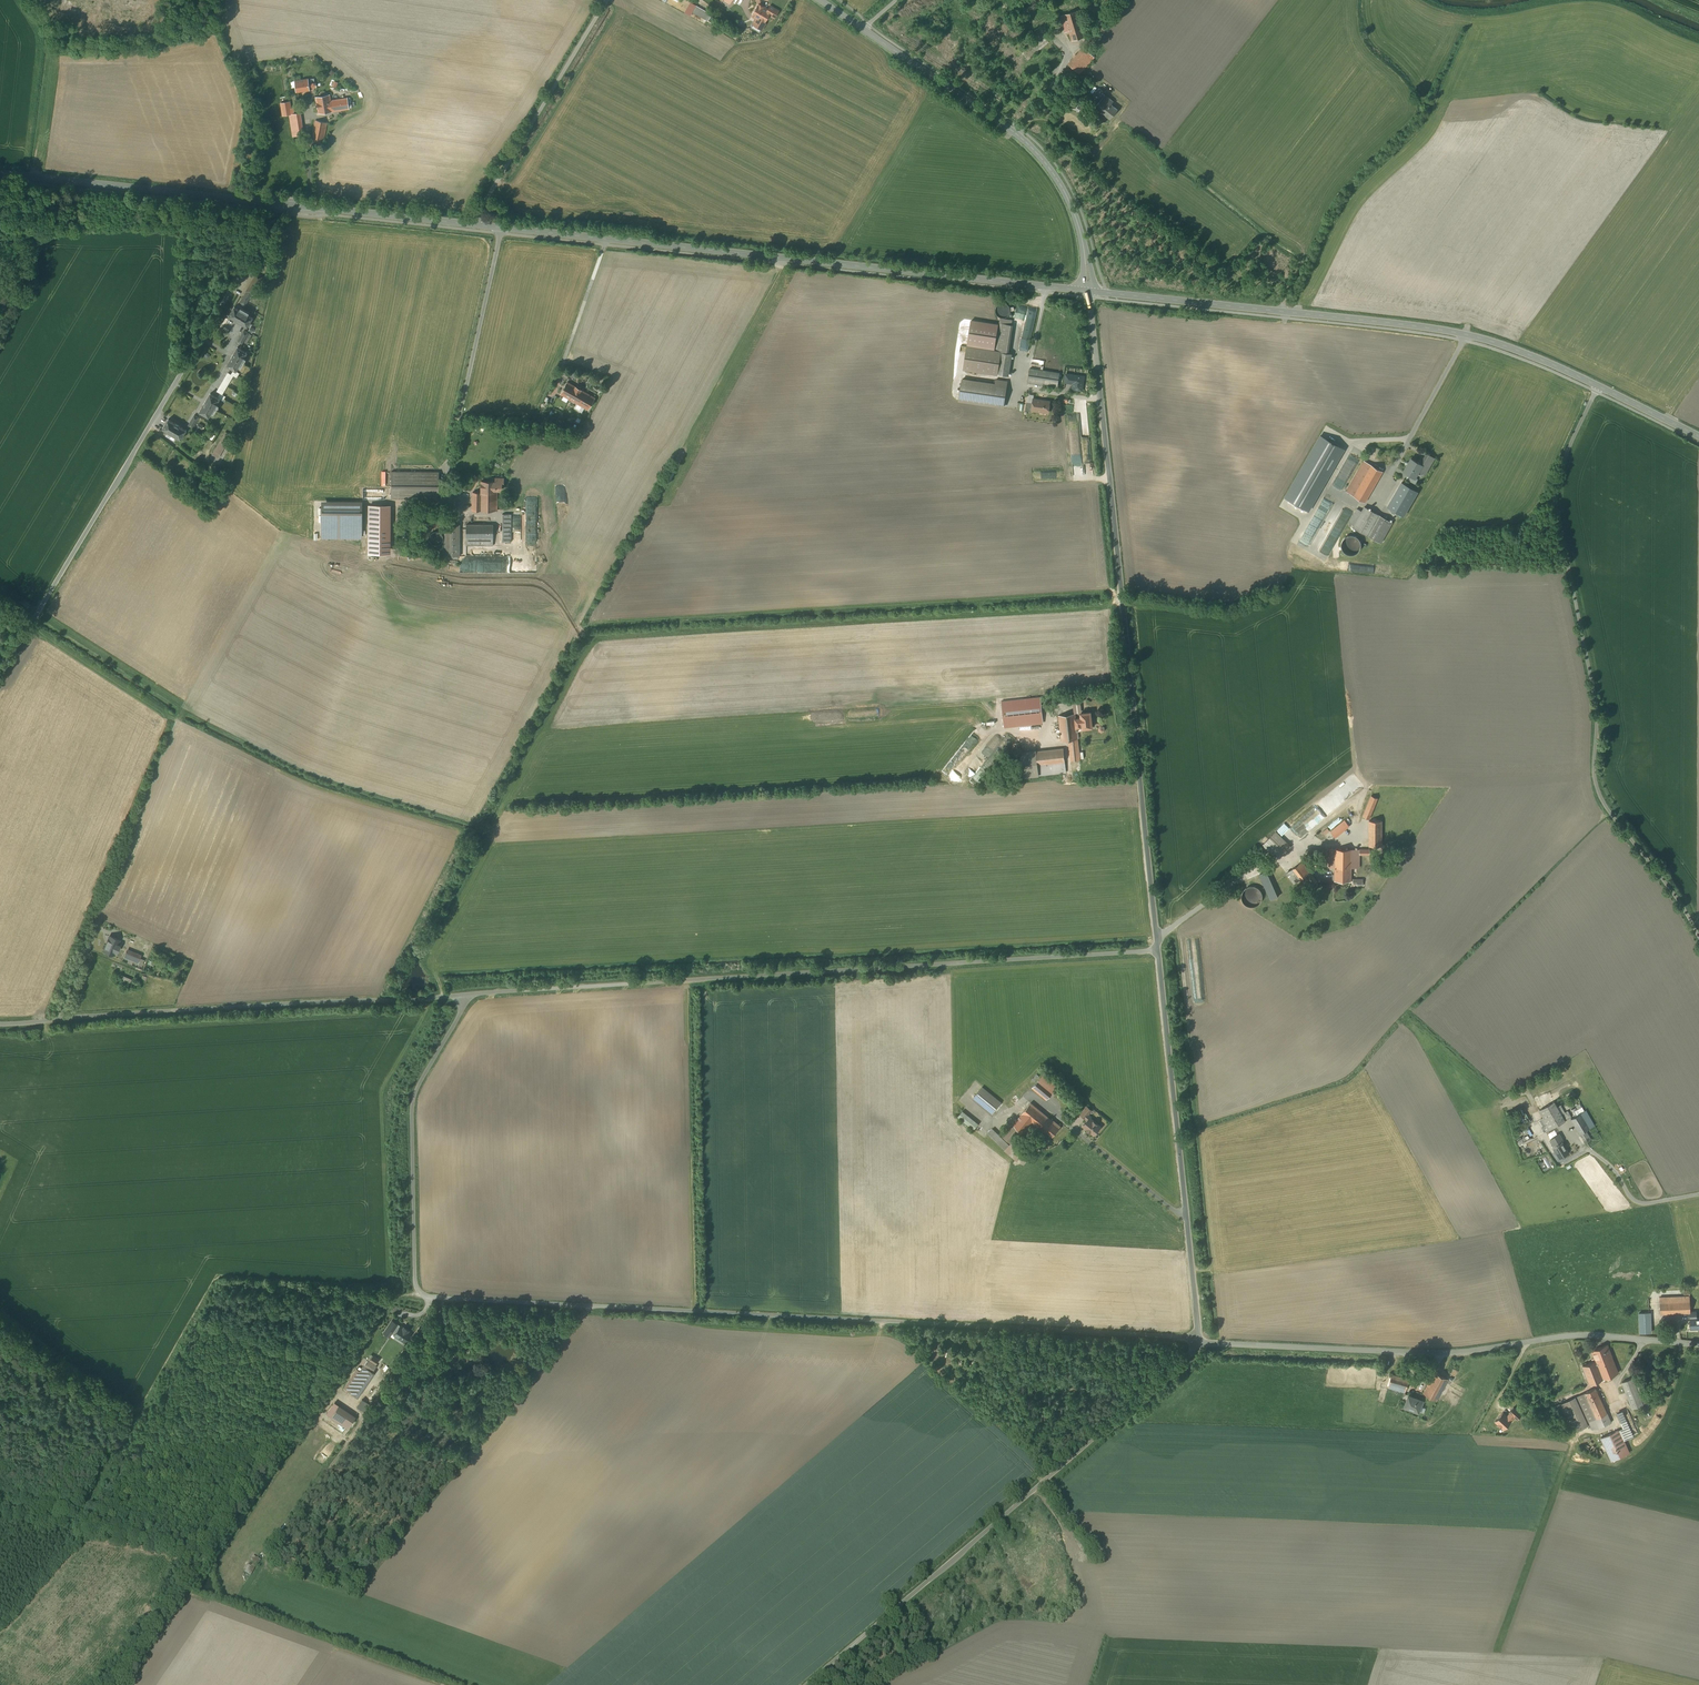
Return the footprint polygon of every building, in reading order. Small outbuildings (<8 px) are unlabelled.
[(764,10),(757,6),(750,17),(755,19),(751,26),(762,32),(767,24),(763,22),(766,16),(774,19),(779,9),(767,3),(764,10)] [(1077,11),(1060,16),(1065,32),(1069,31),(1071,40),(1071,41),(1085,37),(1077,11)] [(1043,35),(1022,53),(1028,60),(1046,44),(1049,42),(1043,35)] [(1094,57),(1084,48),(1069,64),(1079,73),(1081,71),(1094,57)] [(308,79),(295,81),(297,91),(302,90),(302,89),(309,88),(315,87),(316,87),(315,82),(314,79),(308,80),(308,79)] [(329,80),(315,82),(316,87),(315,87),(319,113),(332,111),(349,108),(347,98),(330,101),(328,89),(330,89),(329,80)] [(1099,88),(1093,95),(1097,98),(1102,91),(1099,88)] [(1113,102),(1101,92),(1097,97),(1101,100),(1096,106),(1111,118),(1118,110),(1111,104),(1113,102)] [(294,110),(291,111),(290,101),(281,103),(283,115),(289,115),(293,136),(304,134),(300,113),(294,113),(294,110)] [(327,123),(316,120),(312,137),(324,140),(327,123)] [(246,291),(240,302),(245,305),(252,295),(263,277),(256,273),(246,291)] [(1006,305),(1003,304),(1000,304),(999,305),(997,306),(995,308),(995,310),(995,312),(995,314),(997,316),(1000,318),(1002,318),(1005,317),(1007,315),(1008,314),(1009,312),(1008,309),(1007,307),(1006,305)] [(253,318),(234,307),(229,316),(247,327),(253,318)] [(1012,322),(999,320),(991,373),(1008,375),(1011,355),(1007,355),(1012,322)] [(248,333),(244,331),(238,341),(242,344),(248,333)] [(237,347),(227,365),(236,371),(247,353),(237,347)] [(1059,373),(1030,369),(1028,383),(1057,387),(1059,373)] [(232,374),(220,394),(224,396),(236,376),(232,374)] [(992,383),(961,379),(958,400),(1016,409),(1017,403),(1022,404),(1024,391),(1019,390),(1020,381),(993,377),(992,383)] [(594,397),(567,382),(559,395),(587,410),(594,397)] [(220,399),(210,393),(199,412),(209,417),(220,399)] [(1049,401),(1032,399),(1031,403),(1026,403),(1024,411),(1047,415),(1049,401)] [(195,415),(188,425),(193,428),(199,417),(195,415)] [(187,430),(168,419),(163,429),(181,440),(187,430)] [(1427,454),(1421,464),(1423,465),(1419,471),(1425,474),(1434,458),(1427,454)] [(1411,458),(1403,472),(1415,478),(1419,471),(1423,465),(1421,464),(1411,458)] [(1364,461),(1346,491),(1365,502),(1383,471),(1364,461)] [(438,472),(393,472),(393,498),(438,498),(438,472)] [(496,482),(481,481),(481,492),(496,492),(496,490),(501,490),(501,482),(496,482)] [(1399,481),(1385,505),(1394,510),(1408,486),(1399,481)] [(481,492),(473,492),(472,510),(497,510),(498,494),(496,494),(496,492),(481,492)] [(361,501),(323,501),(323,538),(361,538),(361,501)] [(383,506),(369,506),(368,553),(383,553),(383,506)] [(391,506),(383,506),(383,553),(390,553),(391,506)] [(1393,522),(1365,506),(1362,511),(1357,508),(1349,523),(1354,525),(1353,527),(1381,543),(1393,522)] [(511,514),(503,514),(502,537),(511,537),(511,514)] [(460,524),(447,524),(447,556),(460,556),(460,524)] [(493,525),(466,524),(466,541),(493,542),(493,525)] [(436,531),(435,531),(434,532),(433,532),(432,532),(431,533),(430,534),(430,535),(429,536),(429,537),(429,538),(429,540),(430,541),(430,542),(430,543),(431,543),(432,544),(433,545),(434,545),(436,545),(437,545),(439,545),(440,544),(440,543),(441,542),(442,541),(442,540),(442,539),(442,538),(442,537),(442,535),(441,534),(440,533),(439,532),(438,532),(436,531)] [(1040,697),(1002,701),(1005,727),(1043,723),(1040,697)] [(1091,712),(1081,713),(1081,717),(1076,718),(1077,731),(1083,730),(1083,728),(1093,727),(1091,712)] [(1076,718),(1075,713),(1059,715),(1061,740),(1062,740),(1062,741),(1069,740),(1071,761),(1080,760),(1077,731),(1076,718)] [(1064,748),(1036,751),(1037,754),(1039,775),(1066,772),(1064,748)] [(1037,754),(1021,756),(1023,777),(1039,775),(1037,754)] [(1372,796),(1363,817),(1369,819),(1378,798),(1372,796)] [(1345,820),(1331,832),(1335,837),(1349,825),(1345,820)] [(1373,821),(1369,821),(1369,843),(1361,843),(1360,849),(1373,849),(1373,846),(1382,846),(1382,821),(1373,821)] [(1291,847),(1276,832),(1265,842),(1281,857),(1291,847)] [(1352,849),(1330,849),(1329,867),(1335,867),(1335,874),(1333,874),(1333,879),(1333,880),(1335,880),(1351,880),(1352,849)] [(1302,861),(1287,873),(1295,883),(1302,878),(1310,872),(1302,861)] [(1279,896),(1268,870),(1260,874),(1271,899),(1279,896)] [(1310,872),(1302,878),(1306,883),(1310,880),(1313,884),(1317,881),(1310,872)] [(120,940),(110,936),(103,951),(113,955),(120,940)] [(149,945),(134,939),(133,942),(148,948),(149,945)] [(126,952),(140,958),(142,955),(127,949),(126,952)] [(140,958),(126,952),(124,958),(138,964),(140,958)] [(1058,1086),(1044,1074),(1032,1088),(1047,1100),(1058,1086)] [(1001,1102),(982,1087),(974,1097),(993,1113),(1001,1102)] [(1031,1102),(1022,1113),(1003,1136),(1011,1142),(1021,1130),(1024,1132),(1033,1121),(1037,1125),(1045,1114),(1031,1102)] [(1554,1102),(1540,1110),(1552,1128),(1565,1121),(1565,1120),(1562,1115),(1554,1102)] [(1087,1106),(1081,1114),(1086,1118),(1089,1114),(1092,1110),(1087,1106)] [(1541,1135),(1525,1108),(1516,1113),(1532,1140),(1541,1135)] [(1586,1110),(1571,1118),(1580,1134),(1594,1125),(1586,1110)] [(979,1123),(963,1111),(958,1116),(974,1129),(979,1123)] [(1569,1111),(1562,1115),(1565,1120),(1572,1117),(1569,1111)] [(1056,1123),(1045,1114),(1037,1125),(1045,1131),(1046,1130),(1053,1135),(1061,1126),(1056,1122),(1056,1123)] [(1091,1118),(1090,1117),(1088,1119),(1083,1125),(1085,1127),(1086,1128),(1091,1132),(1092,1131),(1094,1130),(1096,1132),(1101,1126),(1091,1118)] [(993,1128),(988,1133),(993,1138),(998,1133),(993,1128)] [(1010,1144),(998,1133),(993,1138),(1005,1149),(1010,1144)] [(1559,1133),(1551,1138),(1555,1145),(1553,1146),(1560,1158),(1569,1153),(1562,1141),(1563,1140),(1559,1133)] [(1526,1143),(1521,1134),(1517,1136),(1522,1145),(1526,1143)] [(1690,1296),(1660,1297),(1661,1313),(1690,1312),(1690,1296)] [(1697,1317),(1696,1311),(1692,1311),(1692,1317),(1691,1318),(1691,1328),(1697,1328),(1697,1327),(1698,1327),(1698,1317),(1697,1317)] [(1650,1312),(1639,1313),(1640,1333),(1651,1332),(1650,1312)] [(398,1323),(392,1319),(383,1333),(389,1337),(398,1323)] [(411,1331),(401,1325),(394,1336),(405,1342),(411,1331)] [(1608,1344),(1592,1350),(1596,1360),(1583,1365),(1590,1384),(1619,1373),(1608,1344)] [(379,1359),(374,1355),(370,1360),(376,1364),(379,1359)] [(376,1364),(370,1360),(366,1367),(371,1370),(376,1364)] [(366,1367),(364,1365),(360,1371),(362,1372),(369,1377),(373,1372),(371,1370),(366,1367)] [(369,1377),(362,1372),(349,1391),(358,1397),(371,1378),(369,1377)] [(1435,1372),(1423,1392),(1437,1400),(1443,1390),(1448,1379),(1435,1372)] [(1410,1380),(1392,1374),(1391,1377),(1389,1387),(1405,1392),(1410,1380)] [(1633,1378),(1622,1382),(1633,1408),(1643,1404),(1633,1378)] [(1596,1388),(1581,1395),(1592,1420),(1607,1413),(1596,1388)] [(1423,1400),(1409,1395),(1407,1401),(1405,1406),(1419,1411),(1423,1400)] [(1607,1413),(1592,1420),(1581,1395),(1575,1397),(1576,1399),(1588,1425),(1590,1424),(1592,1429),(1595,1428),(1596,1429),(1599,1427),(1599,1428),(1611,1422),(1607,1413)] [(1580,1424),(1570,1402),(1576,1399),(1575,1397),(1562,1403),(1575,1431),(1585,1426),(1583,1423),(1580,1424)] [(1588,1425),(1576,1399),(1570,1402),(1580,1424),(1583,1423),(1585,1426),(1588,1425)] [(326,1414),(331,1417),(339,1406),(334,1402),(326,1414)] [(1573,1429),(1562,1403),(1555,1406),(1562,1422),(1564,1421),(1568,1431),(1573,1429)] [(356,1417),(339,1406),(331,1417),(348,1428),(356,1417)] [(1522,1414),(1514,1406),(1509,1412),(1509,1413),(1514,1417),(1517,1420),(1522,1414)] [(1512,1420),(1503,1411),(1494,1421),(1503,1430),(1512,1420)] [(1619,1430),(1602,1438),(1612,1460),(1630,1452),(1619,1430)]
